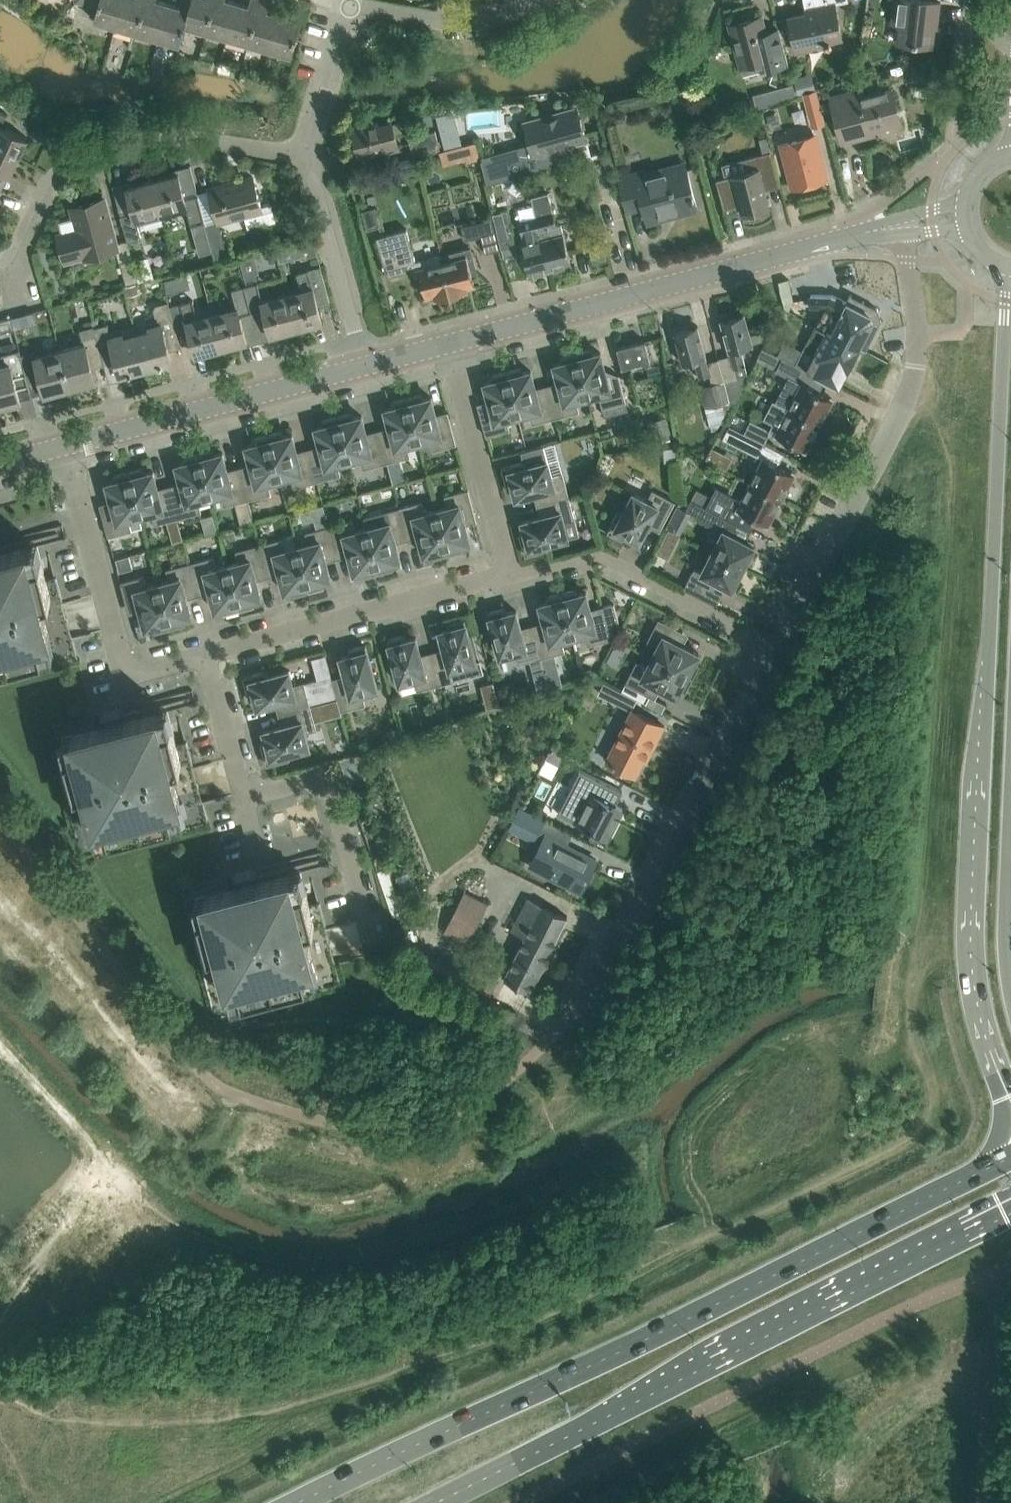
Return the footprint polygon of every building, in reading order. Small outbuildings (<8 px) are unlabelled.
[(122,0),(77,0),(76,1),(97,7),(94,19),(115,25),(122,0)] [(146,0),(122,0),(115,25),(137,31),(146,0)] [(168,3),(157,0),(146,0),(137,31),(158,37),(168,3)] [(186,24),(185,24),(191,0),(181,0),(179,6),(168,3),(158,37),(180,44),(186,24)] [(215,0),(191,0),(185,24),(186,24),(206,30),(215,0)] [(237,2),(230,0),(215,0),(206,30),(228,36),(237,2)] [(260,0),(251,0),(249,5),(237,2),(228,36),(248,42),(260,0)] [(279,14),(268,11),(271,0),(260,0),(248,42),(270,49),(279,14)] [(307,1),(304,0),(296,0),(291,18),(279,14),(270,49),(291,55),(307,1)] [(814,48),(813,45),(844,38),(837,3),(849,1),(849,0),(803,0),(806,13),(789,16),(796,51),(814,48)] [(891,22),(898,23),(897,41),(933,46),(936,20),(938,21),(941,1),(931,0),(893,0),(891,22)] [(761,17),(730,25),(740,65),(744,76),(760,72),(788,65),(781,38),(779,30),(765,34),(761,17)] [(765,91),(770,104),(786,97),(781,85),(765,91)] [(848,92),(831,96),(832,100),(819,104),(822,113),(835,110),(843,141),(865,136),(864,132),(901,122),(892,88),(849,99),(848,92)] [(819,104),(816,90),(803,93),(812,126),(824,123),(822,113),(819,104)] [(585,139),(576,108),(558,113),(560,118),(544,122),(543,117),(525,122),(531,146),(482,160),(487,183),(578,158),(577,155),(575,156),(575,157),(572,158),(568,143),(585,139)] [(462,142),(454,110),(436,114),(445,147),(462,142)] [(18,157),(28,138),(1,125),(6,115),(0,112),(0,149),(18,157)] [(359,156),(398,146),(392,122),(378,125),(378,124),(368,127),(368,124),(352,128),(359,156)] [(440,148),(435,129),(408,136),(413,156),(440,148)] [(816,135),(781,144),(792,187),(827,178),(816,135)] [(1,189),(7,175),(10,176),(18,157),(0,149),(0,189),(1,189)] [(742,214),(770,207),(764,186),(779,182),(771,151),(745,158),(748,170),(716,179),(724,208),(740,204),(742,214)] [(697,209),(690,181),(685,162),(646,172),(645,169),(618,176),(627,211),(643,207),(647,222),(697,209)] [(190,165),(189,165),(190,169),(153,179),(162,213),(186,206),(191,225),(205,221),(198,194),(190,165)] [(210,191),(198,194),(205,221),(217,261),(229,258),(219,222),(248,214),(252,228),(272,222),(267,205),(261,206),(253,176),(209,187),(210,191)] [(162,213),(153,179),(114,189),(113,185),(128,242),(141,238),(136,220),(162,213)] [(561,224),(556,225),(548,192),(533,196),(538,216),(536,216),(539,229),(549,268),(571,262),(561,224)] [(117,249),(104,199),(72,207),(75,218),(61,222),(64,235),(60,236),(59,234),(58,234),(65,260),(85,255),(85,257),(117,249)] [(366,206),(370,225),(388,220),(384,202),(366,206)] [(502,248),(515,245),(507,210),(494,213),(502,248)] [(539,229),(536,216),(519,221),(522,234),(530,232),(532,240),(520,243),(528,274),(549,268),(539,229)] [(486,252),(499,249),(492,219),(463,226),(466,239),(482,235),(486,252)] [(451,294),(441,254),(416,261),(407,229),(377,236),(388,276),(415,269),(418,281),(421,280),(425,297),(434,295),(435,298),(451,294)] [(478,271),(472,246),(441,254),(451,294),(467,290),(466,288),(474,286),(471,274),(478,271)] [(139,281),(133,257),(120,260),(127,284),(139,281)] [(326,293),(327,293),(320,265),(297,271),(302,290),(287,294),(296,328),(322,321),(315,292),(325,289),(326,293)] [(794,300),(789,279),(789,277),(779,280),(783,303),(785,307),(789,309),(794,300)] [(296,328),(287,294),(262,300),(257,282),(244,286),(258,338),(280,332),(296,328)] [(258,338),(244,286),(232,289),(237,307),(212,314),(221,348),(237,344),(258,338)] [(865,349),(881,319),(877,308),(849,294),(846,301),(831,294),(830,295),(810,294),(810,305),(825,306),(815,324),(825,330),(826,329),(858,346),(865,349)] [(221,348),(212,314),(197,318),(192,299),(169,306),(175,329),(176,328),(187,326),(194,355),(221,348)] [(166,341),(178,338),(176,333),(177,332),(176,328),(175,329),(169,306),(168,301),(157,304),(154,308),(158,321),(146,325),(147,329),(135,333),(145,368),(171,361),(166,341)] [(766,339),(770,326),(749,331),(744,313),(720,319),(730,354),(719,357),(719,358),(717,359),(730,408),(748,374),(736,377),(733,367),(745,364),(741,348),(753,345),(752,343),(766,339)] [(0,320),(0,332),(14,328),(12,317),(0,320)] [(145,368),(135,333),(133,325),(121,328),(121,329),(110,332),(108,324),(95,327),(97,335),(96,335),(103,363),(104,362),(106,362),(104,356),(114,353),(120,375),(145,368)] [(858,346),(826,329),(825,330),(815,324),(814,324),(802,349),(785,340),(778,355),(783,358),(795,364),(813,373),(813,372),(838,385),(858,346)] [(707,361),(698,325),(674,332),(682,363),(694,360),(698,376),(710,373),(712,383),(700,386),(709,425),(724,421),(730,408),(717,359),(707,361)] [(103,363),(96,335),(97,335),(95,327),(81,330),(85,343),(59,350),(69,388),(72,387),(73,390),(85,387),(84,384),(96,381),(93,368),(105,364),(104,362),(103,363)] [(650,359),(645,339),(616,347),(621,367),(650,359)] [(591,348),(576,352),(587,396),(599,393),(605,416),(628,409),(619,374),(607,377),(600,351),(592,353),(591,348)] [(21,354),(20,349),(1,354),(3,364),(0,365),(0,407),(20,401),(17,392),(29,389),(28,384),(21,355),(21,354)] [(69,388),(59,350),(38,356),(37,351),(21,354),(21,355),(28,384),(29,389),(31,394),(43,391),(44,395),(56,392),(56,394),(69,391),(68,388),(69,388)] [(587,396),(576,352),(560,356),(562,362),(554,364),(560,387),(548,391),(555,417),(579,410),(576,399),(587,396)] [(807,385),(813,373),(795,364),(783,358),(777,370),(789,377),(776,401),(818,423),(831,398),(807,385)] [(521,366),(506,371),(518,415),(529,412),(532,423),(555,417),(548,391),(537,394),(531,370),(523,372),(521,366)] [(518,415),(506,371),(491,375),(492,380),(484,382),(490,406),(479,409),(486,435),(509,429),(506,418),(518,415)] [(422,393),(406,397),(418,441),(429,438),(432,449),(456,443),(449,417),(437,420),(431,396),(423,398),(422,393)] [(418,441),(406,397),(391,401),(392,407),(385,409),(391,432),(379,436),(386,462),(410,455),(407,444),(418,441)] [(805,449),(818,423),(776,401),(774,400),(764,418),(774,423),(769,431),(805,449)] [(352,412),(337,416),(349,460),(360,457),(363,468),(386,462),(379,436),(368,439),(361,415),(354,417),(352,412)] [(349,460),(337,416),(321,420),(323,425),(315,427),(321,451),(310,454),(317,480),(340,474),(337,463),(349,460)] [(652,441),(672,436),(666,416),(647,421),(652,441)] [(769,429),(750,420),(744,431),(763,441),(769,429)] [(793,472),(778,465),(784,452),(763,441),(744,431),(729,424),(723,436),(764,457),(750,483),(779,498),(793,472)] [(283,430),(267,434),(279,478),(290,475),(293,487),(317,480),(310,454),(298,457),(292,433),(284,435),(283,430)] [(279,478),(267,434),(252,438),(253,444),(246,446),(252,469),(239,473),(246,499),(271,493),(268,481),(279,478)] [(562,472),(551,475),(543,445),(521,451),(523,460),(501,466),(508,489),(513,487),(516,497),(539,491),(542,502),(569,495),(562,472)] [(213,448),(198,453),(210,497),(221,494),(224,505),(246,499),(239,473),(229,476),(222,452),(215,454),(213,448)] [(210,497),(198,453),(182,457),(184,462),(176,464),(182,488),(170,491),(177,518),(201,511),(198,500),(210,497)] [(143,467),(128,471),(140,516),(151,513),(154,524),(177,518),(170,491),(159,494),(153,470),(145,472),(143,467)] [(140,516),(128,471),(113,475),(114,481),(106,483),(113,506),(101,510),(108,536),(131,529),(129,519),(140,516)] [(712,494),(706,506),(750,529),(756,518),(767,523),(779,498),(750,483),(742,499),(717,485),(712,494)] [(463,518),(475,515),(468,489),(444,495),(447,506),(436,509),(448,553),(463,549),(462,544),(470,542),(465,524),(463,518)] [(659,530),(674,500),(652,489),(647,499),(633,492),(623,511),(618,509),(607,530),(628,541),(630,536),(639,540),(647,524),(659,530)] [(575,519),(569,495),(542,502),(545,514),(522,520),(524,530),(519,531),(525,554),(548,548),(547,542),(568,537),(564,522),(575,519)] [(745,540),(750,529),(706,506),(698,502),(692,499),(686,509),(723,528),(712,550),(742,565),(743,563),(746,563),(749,557),(748,554),(753,545),(745,540)] [(448,553),(436,509),(424,512),(421,501),(398,507),(401,518),(405,533),(417,530),(423,554),(431,552),(433,557),(448,553)] [(401,518),(398,507),(376,513),(379,524),(367,527),(378,572),(394,568),(392,562),(400,560),(394,536),(405,533),(401,518)] [(378,572),(367,527),(355,531),(352,520),(328,526),(331,537),(332,537),(336,552),(347,549),(354,572),(362,570),(363,576),(378,572)] [(331,537),(328,526),(305,532),(308,543),(297,546),(309,590),(324,586),(323,581),(331,579),(324,555),(336,552),(332,537),(331,537)] [(309,590),(297,546),(285,549),(282,538),(259,544),(262,555),(266,570),(278,567),(284,591),(292,589),(293,594),(309,590)] [(36,544),(0,554),(0,679),(78,658),(72,638),(66,615),(62,601),(56,576),(55,576),(46,579),(36,544)] [(262,555),(259,544),(237,550),(239,560),(227,564),(239,609),(255,604),(253,599),(261,597),(255,573),(266,570),(262,555)] [(741,567),(742,565),(712,550),(701,571),(695,568),(684,589),(716,605),(726,585),(731,587),(736,577),(739,577),(742,571),(741,567)] [(239,609),(227,564),(216,566),(214,556),(190,562),(197,589),(208,586),(215,609),(222,607),(224,613),(239,609)] [(185,592),(197,589),(190,562),(166,569),(169,580),(158,583),(170,627),(185,623),(184,618),(191,616),(185,592)] [(170,627),(158,583),(147,586),(144,575),(120,581),(127,607),(139,604),(145,628),(153,626),(154,631),(170,627)] [(576,588),(561,592),(573,636),(584,633),(587,644),(614,637),(620,628),(614,604),(602,607),(603,612),(592,615),(586,591),(578,593),(576,588)] [(573,636),(561,592),(546,596),(547,601),(539,603),(546,627),(534,630),(541,656),(564,650),(561,639),(573,636)] [(517,662),(535,658),(537,667),(543,666),(541,656),(534,630),(522,633),(516,610),(506,612),(505,607),(488,611),(499,656),(514,652),(517,662)] [(444,648),(432,651),(441,683),(464,677),(484,672),(480,659),(476,660),(465,617),(447,622),(449,627),(439,630),(442,642),(444,648)] [(699,653),(683,644),(677,641),(682,631),(659,618),(647,640),(658,645),(652,656),(693,676),(700,662),(695,660),(699,653)] [(417,689),(441,683),(432,651),(421,654),(416,636),(406,639),(405,633),(387,638),(399,682),(414,678),(417,689)] [(364,703),(361,692),(377,688),(366,644),(348,648),(350,654),(340,656),(346,680),(334,684),(338,698),(341,710),(364,703)] [(693,676),(652,656),(647,666),(636,661),(625,682),(649,695),(655,684),(677,695),(681,688),(686,691),(693,676)] [(266,669),(243,676),(249,698),(255,697),(257,706),(281,700),(284,712),(310,705),(338,698),(334,684),(332,674),(304,682),(304,681),(293,684),(289,669),(268,675),(266,669)] [(316,728),(310,705),(284,712),(287,724),(264,730),(266,740),(261,741),(267,764),(290,758),(288,752),(309,747),(305,731),(316,728)] [(636,774),(650,746),(652,748),(664,724),(631,708),(631,709),(635,711),(625,732),(620,730),(606,758),(636,774)] [(197,780),(193,765),(186,740),(185,741),(176,743),(167,709),(126,719),(124,720),(121,719),(118,719),(116,719),(113,720),(110,721),(108,722),(106,723),(105,724),(104,725),(95,728),(61,737),(70,771),(61,774),(60,774),(82,856),(208,823),(203,802),(197,780)] [(327,758),(348,752),(343,733),(322,739),(327,758)] [(349,782),(362,778),(354,756),(342,760),(349,782)] [(557,808),(555,810),(565,815),(564,817),(571,820),(572,819),(607,837),(622,807),(611,802),(617,790),(621,791),(622,790),(577,767),(576,770),(579,772),(560,810),(557,808)] [(543,818),(520,807),(510,826),(533,838),(543,818)] [(546,832),(530,864),(580,890),(597,858),(546,832)] [(331,944),(326,927),(319,902),(318,902),(309,904),(300,870),(259,880),(257,881),(254,880),(251,880),(248,881),(246,881),(243,882),(241,883),(240,884),(237,886),(228,889),(194,898),(203,933),(194,935),(193,935),(215,1017),(341,984),(331,944)] [(488,902),(465,890),(454,911),(444,931),(468,943),(478,922),(488,902)] [(567,915),(528,896),(511,929),(524,935),(513,956),(540,970),(551,947),(567,915)] [(530,990),(540,970),(513,956),(503,976),(530,990)]
